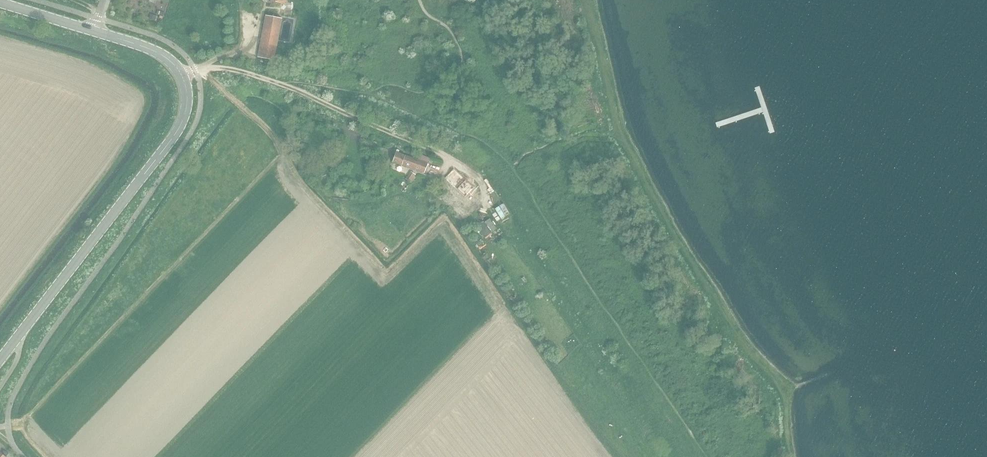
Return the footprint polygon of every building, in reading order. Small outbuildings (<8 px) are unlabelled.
[(273,66),(283,11),(268,8),(258,63),(273,66)] [(424,172),(428,163),(396,152),(392,161),(424,172)] [(474,187),(453,168),(444,178),(465,197),(474,187)] [(406,178),(410,181),(415,174),(411,171),(406,178)] [(483,220),(482,220),(475,226),(485,237),(496,228),(493,224),(492,225),(486,218),(483,220)]
